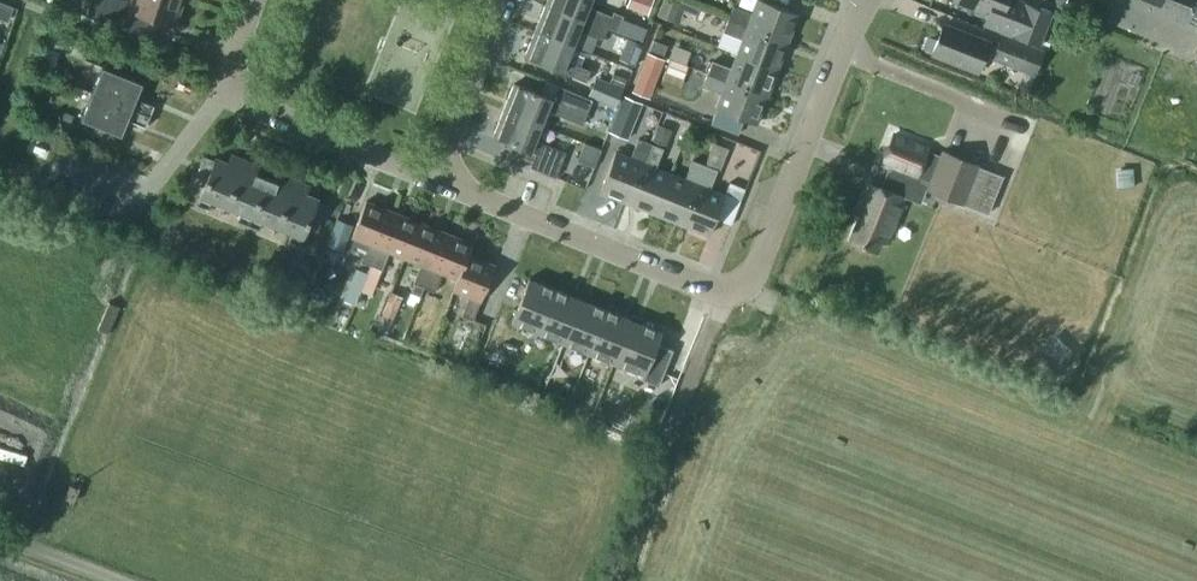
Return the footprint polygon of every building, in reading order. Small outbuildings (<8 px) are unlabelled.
[(19,5),(3,0),(0,0),(0,15),(14,20),(19,5)] [(175,24),(183,0),(132,0),(129,8),(111,2),(112,0),(92,0),(87,15),(137,32),(143,13),(175,24)] [(546,5),(607,30),(609,27),(618,31),(625,14),(614,10),(612,14),(590,5),(592,0),(548,0),(546,5)] [(634,5),(648,10),(652,0),(636,0),(634,5)] [(680,0),(679,0),(663,0),(657,14),(672,20),(680,0)] [(733,6),(728,18),(788,41),(798,14),(763,0),(757,0),(752,13),(733,6)] [(989,13),(985,23),(1040,44),(1053,13),(1019,0),(955,0),(989,13)] [(1196,2),(1196,0),(1148,0),(1157,4),(1155,7),(1189,21),(1196,2)] [(607,30),(546,5),(536,30),(573,46),(579,31),(603,40),(607,30)] [(742,38),(737,53),(777,69),(788,41),(728,18),(723,31),(742,38)] [(632,21),(627,34),(644,41),(649,28),(632,21)] [(942,24),(931,54),(977,72),(988,42),(942,24)] [(567,61),(573,46),(536,30),(525,57),(587,81),(591,70),(567,61)] [(51,32),(46,45),(61,51),(66,38),(51,32)] [(1035,75),(1045,50),(1001,33),(991,58),(1035,75)] [(628,37),(619,57),(635,64),(644,43),(628,37)] [(653,39),(650,49),(664,54),(668,44),(653,39)] [(665,58),(648,51),(632,91),(650,98),(665,58)] [(777,69),(737,53),(731,68),(712,60),(707,73),(767,95),(777,69)] [(671,58),(666,71),(684,77),(688,64),(671,58)] [(150,116),(154,105),(137,98),(143,84),(103,68),(93,93),(150,116)] [(610,81),(625,88),(629,78),(614,71),(610,81)] [(756,123),(767,95),(707,73),(702,85),(721,93),(716,108),(756,123)] [(597,75),(589,94),(617,107),(625,88),(610,81),(597,75)] [(514,83),(504,109),(541,124),(547,109),(583,124),(593,98),(559,84),(553,99),(514,83)] [(145,127),(150,116),(93,93),(82,119),(122,135),(128,120),(145,127)] [(610,128),(628,136),(642,100),(624,93),(610,128)] [(565,152),(535,140),(541,124),(504,109),(493,136),(536,153),(531,166),(555,176),(565,152)] [(666,145),(673,129),(659,122),(652,139),(666,145)] [(888,169),(881,187),(872,183),(863,205),(860,204),(848,236),(874,247),(877,239),(882,240),(899,194),(891,191),(896,180),(901,182),(905,172),(929,181),(926,188),(988,213),(1004,175),(942,150),(940,155),(927,149),(928,147),(893,133),(883,161),(893,165),(891,170),(888,169)] [(600,188),(628,200),(652,141),(639,136),(631,155),(616,149),(600,188)] [(592,161),(598,143),(584,139),(578,156),(592,161)] [(654,211),(671,171),(656,165),(664,146),(652,141),(628,200),(654,211)] [(213,201),(227,206),(246,160),(231,154),(228,161),(217,156),(216,159),(206,155),(195,183),(204,186),(197,204),(210,209),(213,201)] [(685,177),(671,171),(654,211),(681,222),(705,163),(693,158),(685,177)] [(238,221),(249,226),(268,178),(257,173),(260,165),(246,160),(227,206),(242,212),(238,221)] [(718,168),(705,163),(681,222),(709,233),(715,217),(732,224),(747,187),(730,180),(725,193),(710,187),(718,168)] [(268,178),(249,226),(260,230),(264,221),(278,227),(296,180),(282,175),(279,182),(268,178)] [(310,186),(296,180),(278,227),(292,232),(288,241),(301,246),(308,228),(318,232),(329,205),(318,201),(320,199),(307,193),(310,186)] [(361,263),(372,267),(394,212),(366,201),(351,238),(368,245),(361,263)] [(420,222),(394,212),(372,267),(383,271),(390,253),(405,259),(420,222)] [(328,245),(341,250),(352,222),(339,217),(328,245)] [(448,233),(420,222),(405,259),(421,265),(414,283),(425,287),(448,233)] [(457,280),(469,254),(473,243),(448,233),(425,287),(435,292),(442,274),(457,280)] [(496,265),(469,254),(457,280),(454,290),(470,296),(462,315),(474,320),(496,265)] [(310,266),(305,280),(311,283),(317,269),(310,266)] [(512,321),(538,331),(555,288),(529,278),(512,321)] [(358,299),(363,286),(353,283),(348,295),(358,299)] [(538,331),(563,341),(580,298),(555,288),(538,331)] [(389,328),(402,295),(391,290),(378,324),(389,328)] [(563,341),(591,352),(610,309),(580,298),(563,341)] [(591,352),(616,362),(634,319),(610,309),(591,352)] [(644,373),(642,378),(660,385),(675,349),(658,342),(662,330),(634,319),(616,362),(644,373)] [(1053,372),(1074,349),(1054,331),(1033,354),(1053,372)] [(594,417),(609,425),(616,412),(600,404),(594,417)]
